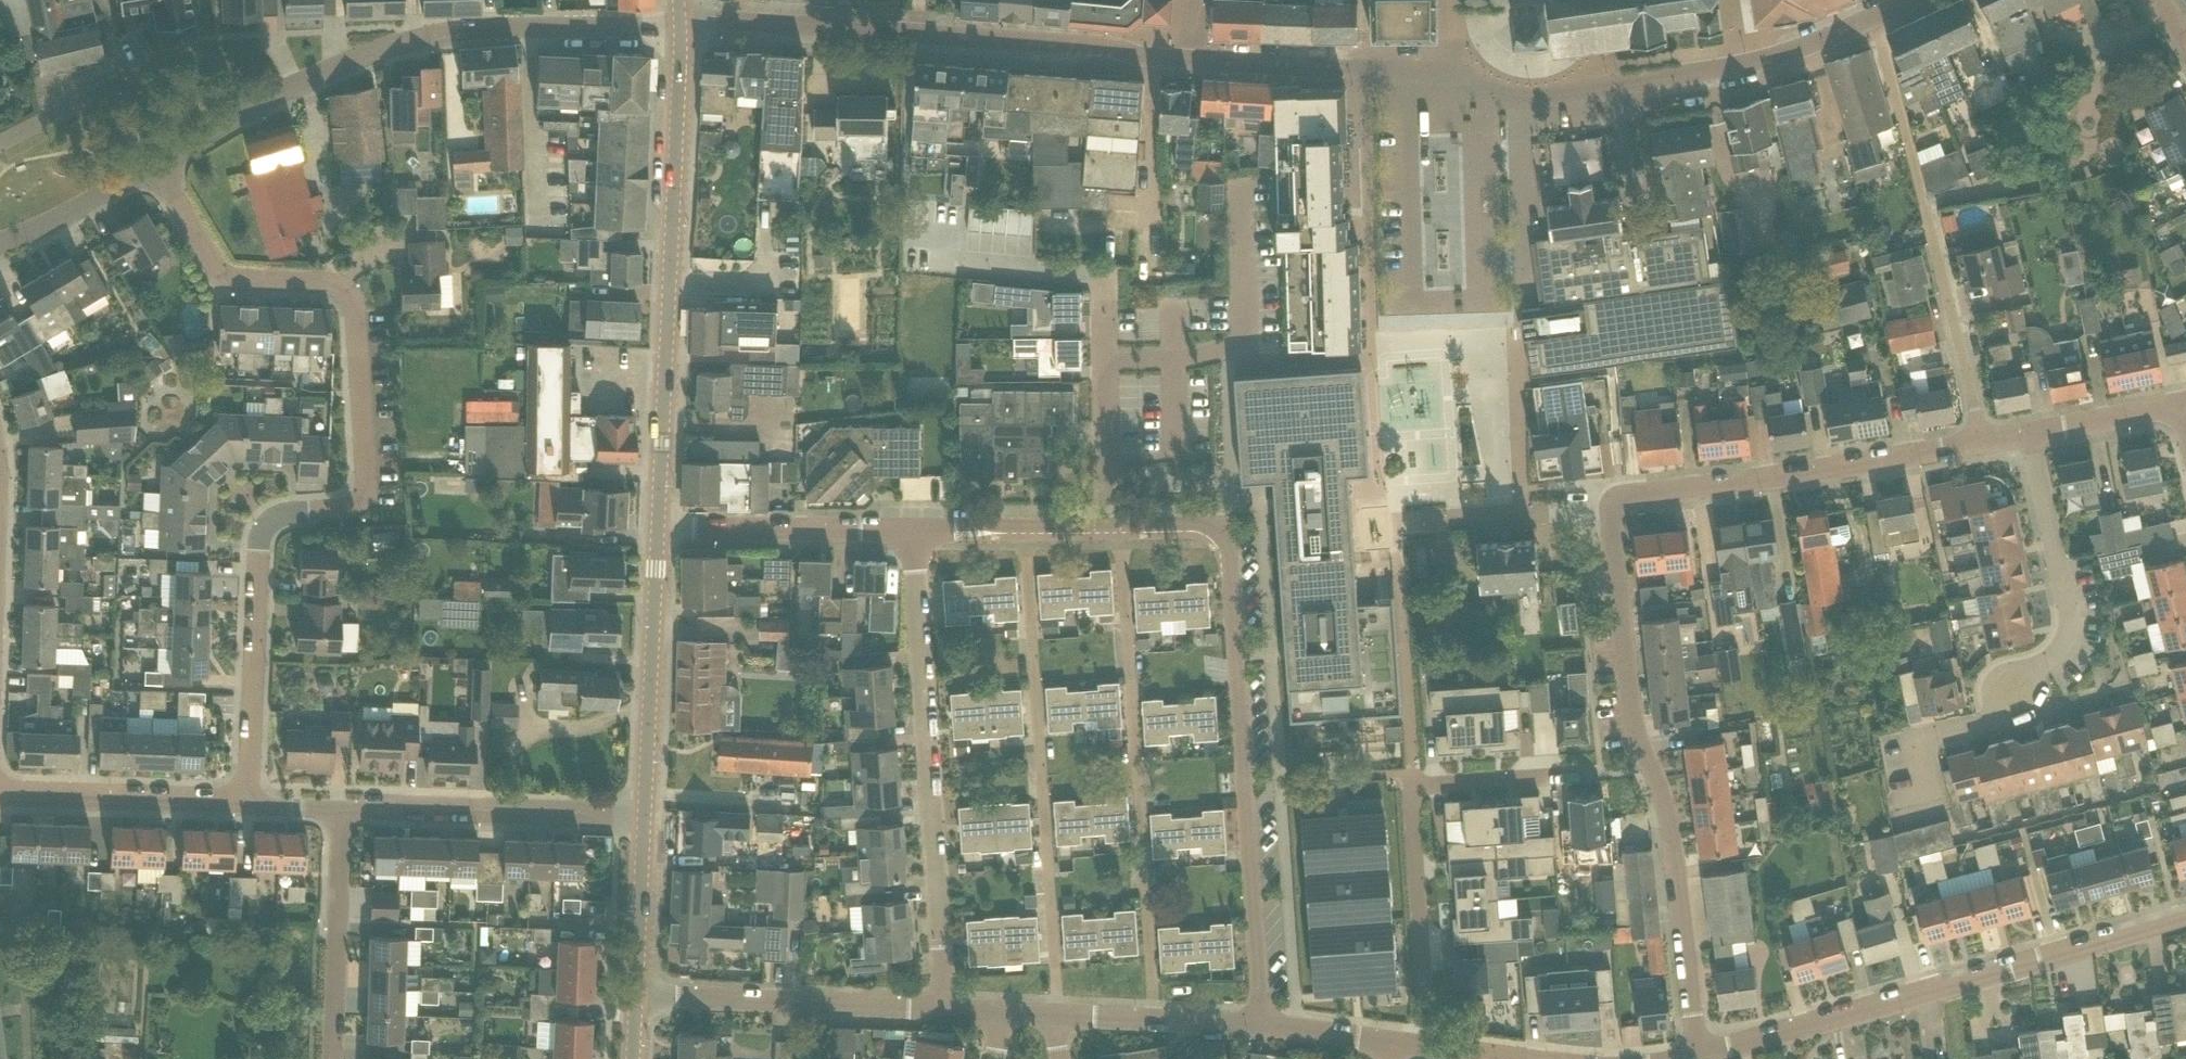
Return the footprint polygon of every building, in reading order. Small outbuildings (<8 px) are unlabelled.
[(2,28),(11,35),(21,33),(27,58),(36,56),(41,75),(105,59),(96,22),(92,0),(0,0),(0,17),(2,28)] [(122,13),(154,8),(157,30),(194,24),(192,8),(198,7),(197,0),(120,0),(122,13)] [(224,19),(228,19),(231,22),(241,21),(243,19),(260,18),(259,0),(224,0),(224,19)] [(321,14),(321,0),(285,0),(286,17),(306,17),(306,14),(321,14)] [(346,16),(375,15),(374,0),(346,0),(346,16)] [(403,14),(402,0),(374,0),(375,15),(403,14)] [(423,14),(451,13),(451,0),(423,0),(423,14)] [(480,13),(479,0),(451,0),(451,13),(480,13)] [(605,3),(605,9),(653,8),(653,0),(605,0),(605,3)] [(964,1),(959,0),(958,14),(985,16),(985,10),(997,11),(997,17),(998,17),(998,0),(964,0),(964,1)] [(998,17),(1035,20),(1037,0),(998,0),(998,17)] [(1035,20),(1038,20),(1069,23),(1071,0),(1037,0),(1035,20)] [(1069,23),(1131,29),(1145,18),(1171,20),(1173,0),(1071,0),(1069,23)] [(1262,39),(1266,2),(1266,0),(1215,0),(1214,30),(1220,37),(1262,39)] [(1262,39),(1313,41),(1315,0),(1281,0),(1280,3),(1266,2),(1262,39)] [(1313,41),(1315,41),(1357,40),(1357,41),(1359,40),(1357,3),(1345,3),(1346,0),(1315,0),(1313,41)] [(1373,2),(1373,41),(1438,40),(1437,0),(1373,0),(1373,2)] [(1516,31),(1522,31),(1523,36),(1527,39),(1532,38),(1534,50),(1551,47),(1552,55),(1579,52),(1579,56),(1583,55),(1582,51),(1605,48),(1606,52),(1609,51),(1609,47),(1612,47),(1612,49),(1629,47),(1629,45),(1631,44),(1632,48),(1635,48),(1635,44),(1664,40),(1665,43),(1668,43),(1666,29),(1679,27),(1680,31),(1684,30),(1683,26),(1696,24),(1696,28),(1698,28),(1699,35),(1723,32),(1719,7),(1715,8),(1714,7),(1715,6),(1713,3),(1715,0),(1512,0),(1516,31)] [(1757,21),(1775,18),(1776,23),(1797,19),(1797,15),(1815,12),(1849,0),(1754,0),(1757,21)] [(1930,14),(1947,51),(1955,48),(1968,76),(1984,68),(1971,40),(1980,36),(1964,0),(1959,0),(1930,14)] [(2029,6),(2026,0),(1978,0),(1990,25),(2012,71),(2004,72),(2012,96),(2044,90),(2036,42),(2042,40),(2029,6)] [(2051,13),(2078,0),(2045,0),(2051,13)] [(2103,19),(2096,0),(2079,0),(2088,24),(2103,19)] [(1930,14),(1908,24),(1925,61),(1922,63),(1935,91),(1952,83),(1947,71),(1954,68),(1947,51),(1930,14)] [(1926,113),(1938,107),(1942,105),(1935,91),(1922,63),(1925,61),(1908,24),(1887,34),(1903,69),(1896,73),(1901,91),(1912,86),(1918,99),(1919,98),(1926,113)] [(514,44),(458,48),(461,84),(488,82),(489,147),(452,151),(455,192),(473,191),(472,171),(523,166),(518,79),(516,79),(514,44)] [(739,104),(765,106),(768,54),(717,50),(717,57),(706,57),(701,129),(722,131),(722,130),(723,130),(725,112),(731,113),(738,113),(739,104)] [(1853,170),(1885,160),(1876,131),(1893,125),(1869,50),(1826,63),(1850,137),(1846,139),(1853,170)] [(582,57),(580,105),(595,106),(594,117),(599,117),(643,118),(647,118),(648,107),(644,107),(646,55),(613,53),(612,55),(581,54),(581,57),(582,57)] [(802,56),(768,54),(765,106),(763,129),(759,197),(800,199),(803,152),(803,132),(805,131),(805,56),(802,56)] [(538,55),(535,103),(558,104),(560,56),(538,55)] [(560,56),(558,104),(580,105),(582,57),(581,57),(560,56)] [(962,104),(964,67),(919,63),(916,100),(933,101),(930,138),(948,140),(952,103),(962,104)] [(1008,107),(1011,72),(1011,71),(1010,71),(964,67),(962,104),(952,103),(948,140),(964,141),(968,104),(987,106),(984,134),(1033,138),(1032,109),(1008,107)] [(390,87),(391,126),(413,126),(413,122),(429,122),(428,103),(441,103),(440,68),(421,68),(421,75),(403,75),(403,87),(390,87)] [(1069,204),(1068,161),(1067,130),(1087,131),(1091,82),(1077,81),(1077,76),(1076,76),(1076,77),(1011,72),(1008,107),(1032,109),(1033,138),(1035,204),(1069,204)] [(1135,189),(1145,82),(1125,80),(1125,81),(1093,78),(1093,77),(1091,77),(1091,82),(1087,131),(1085,160),(1081,207),(1108,209),(1110,186),(1135,189)] [(1809,78),(1769,88),(1771,97),(1777,121),(1776,121),(1791,179),(1820,171),(1815,149),(1821,148),(1812,113),(1818,112),(1809,78)] [(1231,81),(1204,79),(1203,112),(1230,114),(1231,81)] [(1273,117),(1275,86),(1275,83),(1231,81),(1230,114),(1247,115),(1246,128),(1259,129),(1260,116),(1273,117)] [(1165,86),(1164,86),(1160,128),(1178,129),(1176,166),(1194,167),(1198,114),(1191,114),(1193,89),(1182,88),(1180,88),(1177,83),(1169,82),(1165,86)] [(1300,86),(1275,86),(1276,135),(1277,165),(1278,218),(1277,218),(1278,246),(1286,245),(1289,341),(1307,341),(1307,350),(1361,348),(1360,312),(1358,242),(1350,242),(1349,216),(1344,216),(1342,139),(1347,139),(1346,87),(1300,89),(1300,86)] [(336,162),(380,160),(384,159),(374,87),(330,95),(336,162)] [(2133,94),(2139,106),(2151,100),(2145,88),(2133,94)] [(860,139),(888,139),(888,117),(889,95),(870,95),(870,92),(858,92),(858,95),(839,95),(839,109),(815,109),(815,138),(841,138),(841,134),(860,134),(860,139)] [(2177,95),(2146,110),(2160,138),(2185,125),(2185,112),(2184,108),(2182,109),(2176,98),(2179,97),(2177,95)] [(1772,144),(1761,100),(1725,109),(1730,128),(1728,128),(1731,140),(1733,140),(1736,153),(1737,152),(1739,160),(1733,161),(1735,170),(1760,164),(1755,148),(1772,144)] [(599,117),(598,138),(646,141),(647,118),(643,118),(599,117)] [(542,129),(555,130),(555,121),(543,121),(542,129)] [(555,121),(555,130),(567,131),(567,122),(555,121)] [(567,122),(567,131),(567,137),(577,137),(578,122),(567,122)] [(1650,133),(1659,191),(1657,191),(1654,195),(1655,199),(1658,201),(1660,201),(1663,220),(1714,213),(1709,183),(1699,185),(1696,165),(1716,162),(1710,124),(1650,133)] [(301,159),(291,125),(245,138),(254,172),(245,175),(270,258),(297,250),(292,233),(316,226),(297,160),(301,159)] [(2160,138),(2173,165),(2185,159),(2185,125),(2160,138)] [(567,137),(567,151),(576,151),(577,137),(567,137)] [(646,141),(598,138),(597,160),(645,162),(646,141)] [(1977,180),(2001,170),(1991,144),(1967,154),(1977,180)] [(978,182),(979,149),(933,148),(932,181),(978,182)] [(1961,154),(1959,149),(1945,154),(1920,164),(1921,169),(1927,190),(1938,192),(1950,188),(1955,180),(1956,179),(1967,175),(1969,174),(1968,172),(1965,165),(1965,163),(1961,155),(1961,154)] [(1199,172),(1222,173),(1223,159),(1199,158),(1199,172)] [(646,162),(645,162),(597,160),(596,182),(645,184),(646,162)] [(568,166),(568,181),(577,182),(578,167),(568,166)] [(569,193),(570,193),(577,194),(577,182),(568,181),(569,193)] [(1201,181),(1200,210),(1224,211),(1225,182),(1201,181)] [(596,182),(595,203),(643,206),(644,187),(645,187),(645,184),(596,182)] [(1737,345),(1728,279),(1727,280),(1713,282),(1704,226),(1642,235),(1640,224),(1624,226),(1623,226),(1619,200),(1620,200),(1620,197),(1619,197),(1619,196),(1616,196),(1616,197),(1595,200),(1593,186),(1594,186),(1593,183),(1592,182),(1589,182),(1590,183),(1572,186),(1572,185),(1569,185),(1569,186),(1568,187),(1569,189),(1570,189),(1572,204),(1551,207),(1551,206),(1548,206),(1548,207),(1547,207),(1547,210),(1548,210),(1552,236),(1551,236),(1551,237),(1535,239),(1545,306),(1523,309),(1532,375),(1614,363),(1616,363),(1737,345)] [(963,204),(964,193),(952,192),(952,203),(963,204)] [(444,196),(416,196),(417,228),(445,227),(444,196)] [(643,206),(595,203),(594,226),(595,226),(594,239),(621,240),(622,227),(642,228),(643,206)] [(981,231),(983,205),(970,204),(968,230),(981,231)] [(994,232),(996,207),(983,205),(981,231),(994,232)] [(1006,234),(1009,208),(996,207),(994,232),(1006,234)] [(1019,235),(1022,209),(1009,208),(1006,234),(1019,235)] [(1035,210),(1022,209),(1019,235),(1032,236),(1035,210)] [(1718,212),(1724,252),(1743,249),(1737,209),(1718,212)] [(116,235),(104,242),(121,272),(133,265),(135,267),(166,249),(145,214),(114,232),(116,235)] [(799,242),(799,227),(788,227),(787,242),(799,242)] [(1956,238),(1958,248),(1991,239),(1989,229),(1956,238)] [(639,285),(640,252),(603,250),(603,240),(577,239),(576,260),(576,268),(591,269),(590,282),(609,282),(609,284),(639,285)] [(401,273),(402,308),(439,306),(437,273),(444,273),(443,241),(410,242),(411,273),(401,273)] [(2161,249),(2173,274),(2185,268),(2185,257),(2178,241),(2161,249)] [(2004,267),(1998,244),(1960,254),(1968,286),(1993,279),(1997,296),(2023,289),(2017,264),(2004,267)] [(1894,268),(1896,277),(1885,280),(1891,306),(1926,297),(1925,296),(1930,294),(1927,284),(1922,284),(1920,274),(1925,273),(1921,255),(1915,257),(1913,247),(1873,257),(1876,272),(1894,268)] [(1814,256),(1819,276),(1852,267),(1847,248),(1814,256)] [(88,258),(81,262),(75,265),(70,258),(46,272),(75,322),(86,316),(79,305),(92,297),(94,301),(108,293),(88,258)] [(35,312),(26,317),(40,342),(75,322),(46,272),(21,287),(35,312)] [(2083,272),(2067,275),(2069,285),(2085,282),(2083,272)] [(1872,315),(1864,285),(1863,280),(1816,292),(1825,327),(1872,315)] [(1056,289),(997,284),(995,302),(1034,306),(1034,329),(1056,329),(1056,319),(1082,319),(1082,292),(1056,292),(1056,289)] [(484,286),(484,302),(499,302),(499,286),(484,286)] [(2085,333),(2101,329),(2095,296),(2079,300),(2085,333)] [(40,342),(26,317),(17,323),(2,298),(0,299),(0,335),(5,332),(18,355),(40,342)] [(600,334),(637,335),(637,331),(639,331),(640,319),(637,319),(638,302),(601,301),(601,302),(587,301),(587,308),(571,307),(570,330),(600,332),(600,334)] [(779,303),(724,301),(724,308),(690,307),(689,351),(724,352),(724,348),(751,348),(751,363),(777,363),(779,303)] [(2185,328),(2171,301),(2159,307),(2172,335),(2185,328)] [(2102,325),(2113,323),(2110,303),(2099,305),(2102,325)] [(245,369),(248,306),(220,305),(218,350),(237,351),(237,369),(245,369)] [(275,307),(248,306),(245,369),(254,370),(255,351),(273,352),(275,307)] [(2013,330),(2027,328),(2023,306),(2010,308),(2013,330)] [(303,308),(275,307),(273,352),(292,353),(291,371),(300,372),(303,308)] [(329,354),(329,353),(331,309),(303,308),(300,372),(309,372),(310,353),(329,354)] [(1792,323),(1790,308),(1775,310),(1777,325),(1792,323)] [(1893,352),(1937,343),(1931,313),(1887,322),(1893,352)] [(2153,329),(2126,334),(2137,383),(2163,378),(2153,329)] [(2126,334),(2111,338),(2100,340),(2110,389),(2137,383),(2126,334)] [(1083,367),(1083,337),(1014,338),(1015,357),(1039,357),(1040,376),(1061,375),(1061,367),(1083,367)] [(98,357),(110,350),(103,339),(92,345),(98,357)] [(208,359),(208,339),(167,343),(174,358),(208,359)] [(2077,339),(2030,348),(2034,371),(2047,369),(2053,399),(2088,393),(2077,339)] [(2185,359),(2185,341),(2165,345),(2169,363),(2185,359)] [(466,436),(465,476),(579,480),(581,479),(582,479),(583,478),(583,477),(584,476),(584,459),(634,460),(635,434),(633,434),(634,416),(597,414),(597,415),(580,415),(580,391),(569,390),(571,343),(527,343),(526,390),(526,406),(526,408),(526,422),(522,422),(522,424),(486,424),(466,424),(466,436)] [(1987,347),(1987,348),(1993,381),(1998,409),(2031,403),(2025,376),(2011,378),(2007,359),(2013,358),(2010,343),(1987,347)] [(1848,360),(1851,385),(1860,434),(1888,429),(1882,396),(1870,399),(1866,377),(1867,377),(1864,357),(1848,360)] [(164,371),(171,366),(166,359),(159,364),(164,371)] [(1747,363),(1734,365),(1736,380),(1749,378),(1747,363)] [(701,372),(699,407),(729,408),(730,414),(734,418),(743,419),(747,415),(749,409),(750,392),(787,394),(789,364),(731,364),(730,373),(701,372)] [(1915,386),(1912,387),(1901,389),(1906,422),(1920,419),(1921,423),(1954,418),(1949,388),(1945,365),(1926,369),(1930,391),(1916,393),(1915,386)] [(1799,370),(1805,403),(1828,399),(1823,366),(1799,370)] [(1402,707),(1393,576),(1375,578),(1376,602),(1357,603),(1349,476),(1370,474),(1362,368),(1235,377),(1243,483),(1274,481),(1276,513),(1285,637),(1287,660),(1291,722),(1325,720),(1402,714),(1402,707)] [(65,369),(57,372),(36,378),(39,387),(12,396),(22,424),(51,415),(45,400),(72,391),(65,369)] [(984,369),(958,369),(958,382),(984,382),(984,369)] [(1680,386),(1696,385),(1695,371),(1679,372),(1680,386)] [(1587,412),(1582,379),(1548,384),(1540,386),(1534,386),(1538,419),(1587,412)] [(1597,380),(1598,389),(1607,387),(1606,379),(1597,380)] [(1808,443),(1804,412),(1802,397),(1783,399),(1782,391),(1767,394),(1766,385),(1751,387),(1756,420),(1769,418),(1773,448),(1808,443)] [(1832,438),(1860,434),(1851,385),(1839,387),(1842,404),(1826,406),(1832,438)] [(956,395),(968,395),(968,386),(956,386),(956,395)] [(1641,462),(1683,458),(1677,400),(1658,402),(1659,410),(1637,412),(1636,395),(1621,396),(1622,432),(1638,430),(1641,462)] [(264,415),(245,414),(244,459),(271,460),(274,396),(265,396),(264,415)] [(298,461),(299,416),(281,415),(282,397),(274,396),(271,460),(298,461)] [(1722,420),(1726,454),(1751,451),(1746,400),(1735,401),(1737,418),(1722,420)] [(108,403),(109,409),(75,411),(76,426),(135,422),(136,401),(108,403)] [(468,401),(468,421),(520,422),(520,401),(468,401)] [(1587,404),(1588,412),(1597,411),(1596,402),(1587,404)] [(1700,457),(1726,454),(1722,420),(1707,421),(1706,404),(1695,405),(1700,457)] [(1592,444),(1587,412),(1538,419),(1540,433),(1533,434),(1536,455),(1561,451),(1561,449),(1592,444)] [(162,464),(161,492),(206,495),(207,485),(217,476),(220,473),(225,468),(235,459),(244,459),(245,414),(217,413),(217,421),(194,443),(170,465),(162,464)] [(299,416),(298,461),(297,480),(326,481),(327,436),(308,435),(309,417),(301,417),(301,416),(299,416)] [(77,441),(100,439),(122,439),(134,440),(135,422),(76,426),(77,441)] [(888,476),(921,477),(921,427),(832,426),(807,451),(808,500),(833,500),(836,496),(840,500),(856,500),(865,491),(863,489),(870,482),(876,489),(888,476)] [(721,440),(690,440),(690,456),(712,456),(712,461),(721,461),(721,440)] [(1600,443),(1592,444),(1561,449),(1561,451),(1536,455),(1540,478),(1564,475),(1565,476),(1586,473),(1604,471),(1600,443)] [(60,448),(30,446),(29,475),(87,476),(87,465),(59,464),(60,448)] [(2125,451),(2130,481),(2123,482),(2126,498),(2163,491),(2161,477),(2156,446),(2125,451)] [(2058,464),(2063,495),(2082,491),(2086,510),(2101,507),(2097,488),(2099,488),(2093,457),(2058,464)] [(712,461),(686,461),(685,500),(720,501),(720,499),(739,499),(739,511),(770,511),(771,462),(721,461),(712,461)] [(42,515),(85,517),(87,476),(29,475),(28,504),(42,504),(42,515)] [(1945,519),(1970,513),(1969,513),(1992,508),(1992,507),(1987,480),(1941,490),(1940,483),(1929,486),(1933,503),(1942,501),(1945,519)] [(558,488),(557,520),(557,522),(582,523),(582,528),(600,528),(601,522),(624,523),(625,490),(558,488)] [(205,522),(206,503),(206,495),(161,492),(160,511),(141,510),(141,519),(205,522)] [(1920,539),(1912,494),(1879,500),(1880,508),(1866,511),(1875,553),(1889,551),(1888,545),(1920,539)] [(1969,513),(1970,513),(1973,531),(1950,536),(1951,545),(2020,531),(2015,503),(1992,507),(1992,508),(1969,513)] [(1803,550),(1812,602),(1801,604),(1807,636),(1811,635),(1824,632),(1826,631),(1821,603),(1839,600),(1844,599),(1834,543),(1846,541),(1850,535),(1848,522),(1830,526),(1827,509),(1807,513),(1807,516),(1799,517),(1799,514),(1796,515),(1802,550),(1803,550)] [(2120,511),(2102,514),(2109,551),(2128,546),(2125,531),(2120,511)] [(85,517),(42,515),(42,526),(27,525),(26,555),(84,556),(85,544),(77,543),(77,529),(85,529),(85,517)] [(1755,580),(1759,607),(1776,604),(1769,558),(1779,556),(1773,518),(1742,523),(1745,543),(1749,543),(1755,580)] [(204,550),(205,522),(141,519),(141,527),(159,528),(159,548),(204,550)] [(2170,521),(2125,531),(2128,546),(2141,544),(2174,537),(2170,521)] [(1745,543),(1742,523),(1715,527),(1721,564),(1728,612),(1746,610),(1741,582),(1755,580),(1749,543),(1745,543)] [(1694,582),(1688,530),(1661,533),(1665,567),(1679,566),(1681,584),(1694,582)] [(2026,557),(2020,531),(1951,545),(1953,553),(1977,548),(1981,566),(2026,557)] [(1665,567),(1661,533),(1634,536),(1638,571),(1665,567)] [(1500,542),(1478,543),(1481,588),(1504,586),(1505,607),(1519,606),(1518,585),(1540,584),(1537,540),(1536,540),(1536,539),(1534,539),(1514,541),(1514,540),(1500,541),(1500,542)] [(2098,553),(2102,570),(2110,568),(2112,579),(2133,573),(2131,563),(2145,560),(2141,544),(2128,546),(2109,551),(2098,553)] [(305,580),(304,593),(334,594),(334,581),(335,581),(337,550),(301,549),(299,579),(305,580)] [(620,588),(621,576),(621,573),(624,573),(625,561),(621,561),(621,557),(594,556),(594,553),(570,552),(570,573),(552,572),(551,600),(588,602),(589,587),(620,588)] [(728,563),(728,554),(684,555),(684,579),(728,579),(744,579),(743,563),(728,563)] [(26,555),(25,583),(55,584),(56,568),(84,569),(84,556),(26,555)] [(2026,557),(1981,566),(1957,571),(1959,580),(1983,575),(1987,592),(1987,593),(2022,586),(2031,584),(2026,557)] [(167,572),(167,559),(149,558),(149,571),(167,572)] [(793,559),(779,558),(778,585),(792,585),(793,559)] [(2185,586),(2185,571),(2183,558),(2146,568),(2153,595),(2185,586)] [(800,572),(799,576),(799,577),(801,577),(801,592),(821,592),(820,619),(821,619),(821,631),(843,632),(844,596),(832,596),(833,560),(801,559),(801,572),(800,572)] [(871,613),(885,614),(886,593),(887,561),(856,561),(855,591),(871,592),(871,613)] [(1076,577),(1078,607),(1089,606),(1090,615),(1100,614),(1101,623),(1114,622),(1113,613),(1115,613),(1112,569),(1091,570),(1091,576),(1076,577)] [(175,570),(175,573),(174,595),(209,597),(210,571),(175,570)] [(1042,618),(1060,617),(1066,616),(1066,608),(1078,607),(1076,577),(1060,578),(1059,572),(1038,573),(1042,618)] [(995,621),(1007,620),(1018,620),(1020,619),(1017,575),(996,577),(996,582),(981,583),(983,613),(995,613),(995,621)] [(132,578),(122,583),(127,592),(136,588),(132,578)] [(483,596),(501,597),(501,580),(484,579),(483,596)] [(684,579),(684,605),(728,605),(728,603),(735,603),(735,616),(762,616),(762,595),(737,596),(735,591),(728,591),(728,579),(684,579)] [(971,614),(983,613),(981,583),(965,585),(964,579),(943,580),(947,625),(948,624),(949,633),(962,633),(961,623),(971,623),(971,614)] [(456,596),(480,597),(480,581),(456,580),(456,596)] [(60,594),(66,595),(83,595),(83,582),(61,581),(60,594)] [(1188,589),(1172,590),(1174,620),(1186,619),(1187,628),(1211,626),(1208,581),(1187,583),(1188,589)] [(1162,620),(1174,620),(1172,590),(1156,591),(1156,585),(1135,587),(1138,631),(1163,629),(1162,620)] [(1642,606),(1664,603),(1668,603),(1666,585),(1662,585),(1640,588),(1642,606)] [(2028,612),(2022,586),(1987,593),(1987,592),(1977,594),(1981,613),(1958,618),(1960,627),(2028,612)] [(2159,621),(2160,622),(2185,615),(2185,586),(2153,595),(2159,621)] [(1693,599),(1707,597),(1706,587),(1691,589),(1693,599)] [(93,595),(83,595),(66,595),(65,609),(92,610),(93,595)] [(138,619),(156,620),(173,621),(208,623),(209,597),(174,595),(174,607),(156,606),(156,608),(139,607),(138,619)] [(859,597),(844,596),(843,632),(857,633),(859,597)] [(480,627),(481,600),(442,598),(441,625),(480,627)] [(1796,599),(1779,603),(1790,659),(1808,656),(1796,599)] [(1564,632),(1579,631),(1576,601),(1560,603),(1564,632)] [(318,650),(318,652),(339,653),(340,621),(340,619),(339,619),(340,604),(305,602),(304,625),(298,625),(297,649),(318,650)] [(55,605),(24,604),(23,633),(82,635),(82,623),(54,622),(55,605)] [(601,613),(601,610),(584,610),(553,609),(552,639),(582,640),(582,641),(619,643),(620,614),(601,613)] [(2028,612),(1960,627),(1961,635),(1985,630),(1989,649),(2034,640),(2028,612)] [(1696,642),(1694,627),(1697,626),(1696,615),(1644,621),(1647,647),(1682,643),(1696,642)] [(2160,622),(2167,649),(2185,644),(2185,615),(2160,622)] [(1933,647),(1950,646),(1948,616),(1931,617),(1933,647)] [(2124,621),(2126,631),(2147,626),(2145,616),(2124,621)] [(759,617),(759,637),(788,638),(788,618),(759,617)] [(1060,617),(1042,618),(1043,635),(1061,634),(1060,617)] [(155,633),(156,620),(138,619),(138,633),(155,633)] [(1019,637),(1018,620),(1007,620),(1008,638),(1019,637)] [(207,649),(208,623),(173,621),(172,648),(207,649)] [(1735,626),(1717,629),(1714,629),(1722,683),(1743,679),(1735,626)] [(1152,644),(1151,631),(1141,632),(1141,644),(1152,644)] [(1220,632),(1206,632),(1207,644),(1220,643),(1220,632)] [(23,633),(22,662),(53,663),(53,647),(82,648),(82,635),(23,633)] [(954,634),(944,635),(945,646),(955,645),(954,634)] [(790,646),(791,640),(780,640),(777,667),(803,669),(804,647),(790,646)] [(725,642),(681,641),(679,728),(710,729),(710,727),(724,728),(725,642)] [(1647,647),(1649,673),(1685,669),(1682,643),(1647,647)] [(171,671),(157,670),(145,670),(144,683),(171,685),(192,685),(193,675),(206,675),(207,649),(172,648),(171,671)] [(2133,656),(2135,666),(2156,661),(2154,651),(2133,656)] [(1697,668),(1715,665),(1714,652),(1695,655),(1697,668)] [(858,682),(859,696),(894,693),(892,665),(871,667),(870,653),(843,655),(846,683),(858,682)] [(58,674),(73,674),(91,675),(91,661),(58,660),(58,674)] [(2156,661),(2135,666),(2138,676),(2159,671),(2156,661)] [(1433,672),(1433,662),(1422,662),(1423,672),(1433,672)] [(2185,691),(2185,662),(2171,666),(2178,693),(2185,691)] [(1715,665),(1697,668),(1699,680),(1717,677),(1715,665)] [(473,667),(472,684),(471,717),(488,718),(489,684),(489,667),(473,667)] [(541,669),(539,689),(562,690),(561,704),(579,704),(579,705),(615,706),(617,677),(595,677),(595,672),(541,669)] [(1649,673),(1652,699),(1688,696),(1685,669),(1649,673)] [(1558,741),(1588,739),(1586,707),(1589,706),(1587,670),(1567,672),(1570,706),(1556,707),(1558,741)] [(1914,670),(1903,672),(1899,673),(1907,705),(1920,702),(1923,714),(1961,706),(1956,680),(1946,682),(1943,670),(1916,676),(1914,670)] [(36,732),(20,731),(7,731),(6,757),(19,757),(19,762),(47,763),(50,705),(51,673),(28,672),(27,691),(38,691),(38,705),(37,705),(36,732)] [(91,675),(73,674),(72,695),(90,696),(91,675)] [(1529,683),(1531,710),(1551,709),(1549,681),(1529,683)] [(1083,691),(1086,720),(1098,719),(1098,728),(1110,727),(1111,738),(1123,738),(1122,726),(1123,726),(1120,682),(1099,684),(1099,690),(1083,691)] [(1522,707),(1520,688),(1501,689),(1500,685),(1475,687),(1479,745),(1490,744),(1491,749),(1501,748),(1501,750),(1520,749),(1519,729),(1506,730),(1505,709),(1522,707)] [(1086,720),(1083,691),(1068,692),(1067,686),(1046,687),(1050,731),(1074,730),(1074,721),(1086,720)] [(1479,745),(1475,687),(1431,690),(1432,709),(1447,708),(1449,734),(1437,735),(1438,754),(1457,753),(1457,751),(1466,751),(1466,746),(1479,745)] [(153,707),(153,690),(140,689),(140,707),(153,707)] [(1004,691),(987,692),(990,735),(1007,734),(1007,735),(1025,733),(1022,689),(1004,690),(1004,691)] [(153,690),(153,707),(166,708),(167,690),(153,690)] [(179,692),(178,732),(176,768),(202,769),(203,733),(201,733),(203,706),(205,706),(205,693),(179,692)] [(990,735),(987,692),(969,693),(969,692),(952,694),(955,738),(956,738),(969,737),(973,737),(972,736),(990,735)] [(847,709),(848,723),(844,723),(845,740),(882,737),(880,737),(879,723),(896,721),(894,693),(859,696),(860,708),(847,709)] [(1196,702),(1180,703),(1182,733),(1194,732),(1195,741),(1219,739),(1216,695),(1195,697),(1196,702)] [(1689,710),(1688,696),(1652,699),(1655,726),(1707,719),(1706,708),(1689,710)] [(1163,699),(1143,700),(1146,744),(1171,742),(1170,734),(1182,733),(1180,703),(1164,704),(1163,699)] [(2149,745),(2138,701),(2110,708),(2128,776),(2137,774),(2131,750),(2149,745)] [(507,727),(508,702),(491,702),(491,726),(507,727)] [(90,703),(89,728),(88,750),(99,750),(98,765),(124,766),(126,730),(126,716),(102,715),(103,703),(90,703)] [(50,705),(47,763),(77,764),(78,719),(62,718),(62,706),(50,705)] [(2110,708),(2086,714),(2083,715),(2086,726),(2087,726),(2096,759),(2114,754),(2120,778),(2128,776),(2110,708)] [(307,730),(288,730),(286,764),(315,765),(315,770),(332,770),(333,742),(348,743),(349,712),(332,712),(332,727),(307,726),(307,730)] [(392,721),(363,720),(362,720),(360,766),(384,767),(384,771),(383,772),(385,772),(401,773),(402,757),(417,757),(418,717),(392,716),(392,721)] [(2151,727),(2153,737),(2175,731),(2172,721),(2151,727)] [(2053,734),(2047,736),(2031,740),(2050,812),(2064,809),(2058,788),(2087,780),(2093,801),(2107,798),(2096,759),(2087,726),(2086,726),(2065,732),(2063,723),(2051,726),(2053,734)] [(458,742),(430,741),(429,741),(427,774),(474,775),(475,742),(473,742),(474,726),(458,725),(458,742)] [(152,731),(126,730),(124,766),(150,767),(152,731)] [(152,731),(150,767),(176,768),(178,732),(152,731)] [(2177,742),(2175,731),(2153,737),(2156,748),(2177,742)] [(812,743),(723,736),(721,767),(810,773),(812,743)] [(838,740),(839,753),(853,752),(855,778),(900,775),(898,748),(877,750),(876,739),(882,739),(882,737),(845,740),(838,740)] [(970,753),(969,737),(956,738),(956,754),(970,753)] [(1991,751),(1977,755),(1976,755),(1986,793),(1986,794),(1994,827),(2008,823),(2003,802),(2032,795),(2037,816),(2050,812),(2031,740),(2010,746),(2007,738),(1996,741),(1998,749),(1991,751)] [(1684,746),(1688,773),(1727,768),(1723,740),(1684,746)] [(1741,744),(1744,765),(1754,764),(1751,743),(1741,744)] [(1976,755),(1977,755),(1975,749),(1948,757),(1951,768),(1954,782),(1958,796),(1962,810),(1966,824),(1974,822),(1968,798),(1986,794),(1986,793),(1976,755)] [(1754,764),(1744,765),(1747,786),(1757,785),(1754,764)] [(1692,801),(1731,795),(1727,768),(1688,773),(1692,801)] [(1951,768),(1942,771),(1946,785),(1954,782),(1951,768)] [(841,804),(842,817),(881,814),(880,803),(902,802),(900,775),(855,778),(856,789),(849,790),(850,803),(841,804)] [(1954,782),(1946,785),(1950,799),(1958,796),(1954,782)] [(1607,794),(1572,797),(1572,798),(1574,798),(1577,843),(1576,843),(1576,845),(1611,842),(1611,841),(1609,841),(1606,796),(1608,796),(1607,794)] [(2185,804),(2185,794),(2169,798),(2172,808),(2185,804)] [(1383,879),(1390,878),(1388,848),(1381,849),(1379,826),(1386,826),(1385,809),(1384,809),(1382,795),(1348,798),(1349,812),(1340,813),(1339,798),(1304,801),(1305,815),(1304,815),(1305,832),(1312,831),(1314,854),(1307,855),(1309,885),(1316,884),(1318,907),(1311,907),(1313,937),(1320,937),(1322,960),(1315,960),(1318,991),(1398,985),(1396,954),(1389,954),(1387,932),(1394,931),(1392,901),(1385,902),(1383,879)] [(1507,803),(1493,804),(1497,859),(1540,856),(1556,855),(1555,835),(1541,836),(1540,815),(1541,815),(1540,795),(1515,796),(1515,798),(1507,799),(1507,803)] [(1692,801),(1696,828),(1735,822),(1731,795),(1692,801)] [(1092,804),(1094,834),(1106,833),(1106,842),(1131,840),(1128,796),(1107,797),(1108,803),(1092,804)] [(1754,798),(1758,819),(1769,817),(1767,804),(1766,796),(1754,798)] [(1958,796),(1950,799),(1953,812),(1962,810),(1958,796)] [(1094,834),(1092,804),(1076,805),(1075,799),(1054,801),(1058,845),(1083,843),(1082,834),(1094,834)] [(1497,859),(1493,804),(1480,805),(1480,801),(1471,801),(1471,799),(1445,801),(1447,820),(1465,819),(1466,842),(1448,843),(1450,862),(1452,862),(1476,860),(1497,859)] [(1012,805),(995,806),(998,848),(1015,847),(1015,848),(1033,847),(1030,802),(1012,804),(1012,805)] [(998,848),(995,806),(978,807),(977,806),(960,807),(963,852),(978,850),(981,850),(980,849),(998,848)] [(1204,816),(1188,817),(1190,847),(1202,846),(1203,854),(1227,853),(1224,809),(1203,810),(1204,816)] [(1962,810),(1953,812),(1957,826),(1966,824),(1962,810)] [(2170,816),(2172,825),(2179,823),(2182,836),(2170,840),(2180,877),(2185,875),(2185,811),(2170,816)] [(690,817),(689,850),(720,851),(720,850),(734,851),(738,848),(739,835),(783,838),(784,815),(737,812),(736,820),(690,817)] [(1178,847),(1190,847),(1188,817),(1172,818),(1172,812),(1151,814),(1154,858),(1179,856),(1178,847)] [(882,826),(881,814),(842,817),(843,829),(859,828),(861,854),(905,851),(904,824),(882,826)] [(1770,831),(1769,817),(1758,819),(1761,840),(1772,839),(1770,831)] [(1955,846),(1949,821),(1949,819),(1934,823),(1941,849),(1955,846)] [(2152,835),(2148,819),(2135,821),(2136,828),(2139,839),(2142,838),(2152,835)] [(12,884),(13,857),(36,858),(38,823),(12,822),(11,836),(0,835),(0,842),(0,883),(12,884)] [(1735,822),(1696,828),(1700,856),(1739,850),(1735,822)] [(2087,826),(2092,842),(2104,839),(2100,822),(2087,826)] [(62,859),(64,824),(38,823),(36,858),(62,859)] [(1927,853),(1929,852),(1941,849),(1934,823),(1920,827),(1927,853)] [(90,825),(64,824),(62,859),(89,860),(90,825)] [(110,862),(137,863),(138,827),(112,826),(110,862)] [(2092,842),(2087,826),(2075,829),(2079,846),(2092,842)] [(165,828),(138,827),(137,863),(164,864),(165,828)] [(1927,853),(1920,827),(1905,831),(1912,857),(1927,853)] [(181,865),(208,866),(209,829),(182,828),(181,865)] [(2147,846),(2144,847),(2142,838),(2139,839),(2136,828),(2117,834),(2122,853),(2131,887),(2156,880),(2147,846)] [(209,829),(208,866),(234,867),(236,830),(209,829)] [(252,868),(278,869),(280,832),(253,831),(252,868)] [(1905,831),(1895,833),(1891,834),(1898,861),(1912,857),(1905,831)] [(280,832),(278,869),(305,870),(307,833),(280,832)] [(1900,868),(1898,861),(1891,834),(1870,839),(1877,873),(1900,868)] [(373,870),(399,871),(400,836),(374,835),(373,870)] [(400,836),(399,871),(425,872),(426,837),(400,836)] [(426,837),(425,872),(451,873),(452,838),(426,837)] [(476,898),(489,899),(490,852),(477,852),(478,838),(452,838),(451,873),(476,873),(476,898)] [(490,852),(489,899),(502,900),(503,874),(529,875),(530,840),(504,839),(504,852),(490,852)] [(529,875),(555,876),(556,841),(530,840),(529,875)] [(555,876),(581,877),(582,842),(556,841),(555,876)] [(1995,842),(1984,845),(1990,866),(2000,863),(1995,842)] [(1132,845),(1123,845),(1124,856),(1132,855),(1132,845)] [(1990,866),(1984,845),(1974,847),(1980,869),(1990,866)] [(2031,850),(2035,867),(2048,864),(2044,846),(2031,850)] [(1648,935),(1661,934),(1652,849),(1622,852),(1623,855),(1613,856),(1618,926),(1612,926),(1614,942),(1633,940),(1633,936),(1648,935)] [(846,881),(847,894),(886,891),(886,879),(907,878),(905,851),(861,854),(863,879),(846,881)] [(2106,893),(2131,887),(2122,853),(2097,859),(2106,893)] [(1529,876),(1529,872),(1541,872),(1540,856),(1497,859),(1476,860),(1477,873),(1453,875),(1453,886),(1456,886),(1457,901),(1499,898),(1497,879),(1529,876)] [(1932,859),(1937,880),(1947,878),(1942,856),(1932,859)] [(1927,883),(1937,880),(1932,859),(1921,862),(1927,883)] [(2081,900),(2106,893),(2097,859),(2072,866),(2081,900)] [(2081,900),(2072,866),(2048,873),(2056,907),(2081,900)] [(677,869),(674,917),(709,919),(708,930),(715,931),(716,926),(723,927),(723,924),(724,904),(710,904),(712,872),(677,869)] [(775,916),(804,917),(807,869),(777,869),(775,916)] [(1744,869),(1704,876),(1712,934),(1713,934),(1718,972),(1717,972),(1721,1005),(1757,1000),(1753,967),(1735,969),(1731,942),(1754,939),(1744,869)] [(87,888),(101,888),(101,871),(88,871),(87,888)] [(115,872),(101,871),(101,888),(115,888),(115,872)] [(165,890),(172,890),(172,874),(159,873),(158,889),(165,890)] [(172,874),(172,890),(171,902),(185,902),(186,874),(172,874)] [(2023,875),(1996,883),(2006,920),(2032,913),(2023,875)] [(242,906),(242,892),(243,876),(229,876),(228,906),(241,906),(242,906)] [(243,876),(242,892),(256,893),(256,877),(243,876)] [(1979,928),(2006,920),(1996,883),(1969,890),(1979,928)] [(305,886),(288,886),(288,899),(304,900),(305,886)] [(411,888),(411,906),(424,906),(425,888),(411,888)] [(425,888),(424,906),(435,906),(437,906),(438,889),(425,888)] [(1952,935),(1979,928),(1969,890),(1942,897),(1952,935)] [(866,930),(911,927),(909,901),(887,902),(886,891),(847,894),(848,907),(851,907),(852,931),(866,930)] [(399,893),(372,892),(371,918),(398,919),(399,893)] [(528,892),(528,909),(541,910),(541,892),(528,892)] [(1075,895),(1064,895),(1065,909),(1076,908),(1075,895)] [(1836,929),(1826,932),(1820,914),(1816,915),(1810,895),(1800,898),(1806,919),(1811,936),(1823,973),(1850,965),(1846,952),(1861,947),(1854,927),(1852,916),(1834,922),(1836,929)] [(1858,929),(1867,959),(1901,949),(1892,919),(1890,920),(1882,895),(1867,900),(1874,924),(1858,929)] [(1926,942),(1952,935),(1942,897),(1916,905),(1926,942)] [(563,898),(562,911),(580,912),(580,899),(563,898)] [(1481,928),(1482,942),(1517,939),(1533,938),(1533,916),(1500,918),(1499,898),(1457,901),(1458,917),(1456,918),(1456,929),(1481,928)] [(1806,919),(1800,898),(1789,902),(1796,922),(1806,919)] [(1036,911),(1036,899),(1022,900),(1022,912),(1036,911)] [(1599,900),(1600,910),(1615,909),(1614,899),(1599,900)] [(962,905),(963,915),(974,914),(974,905),(962,905)] [(62,909),(48,908),(48,917),(61,918),(62,909)] [(1171,922),(1171,911),(1171,908),(1158,908),(1158,922),(1171,922)] [(1116,916),(1100,917),(1102,947),(1114,946),(1115,955),(1139,953),(1136,909),(1115,910),(1116,916)] [(1102,947),(1100,917),(1084,919),(1084,913),(1063,914),(1066,958),(1091,957),(1090,948),(1102,947)] [(1020,918),(1003,919),(1006,962),(1023,960),(1023,961),(1041,960),(1038,916),(1020,917),(1020,918)] [(707,944),(744,946),(745,925),(723,924),(723,927),(716,926),(715,931),(708,930),(709,919),(674,917),(672,942),(683,942),(682,961),(706,962),(707,944)] [(805,932),(820,932),(820,924),(814,918),(805,919),(805,932)] [(1006,962),(1003,919),(985,920),(985,919),(968,920),(971,965),(989,964),(988,963),(1006,962)] [(1559,921),(1545,922),(1546,936),(1560,935),(1559,921)] [(1212,929),(1199,930),(1201,960),(1210,959),(1211,968),(1236,966),(1232,922),(1212,923),(1212,929)] [(789,927),(745,925),(744,946),(743,958),(786,961),(788,939),(789,927)] [(442,940),(442,926),(415,926),(415,939),(442,940)] [(1201,960),(1199,930),(1180,931),(1180,926),(1159,927),(1162,971),(1187,969),(1186,961),(1201,960)] [(534,927),(533,941),(550,941),(550,928),(534,927)] [(913,954),(911,927),(866,930),(867,941),(863,941),(859,945),(860,956),(852,957),(852,972),(898,969),(898,967),(892,968),(891,956),(913,954)] [(75,933),(68,930),(64,938),(71,941),(75,933)] [(1602,933),(1603,949),(1614,948),(1613,932),(1602,933)] [(1661,934),(1648,935),(1652,972),(1666,971),(1661,934)] [(369,962),(405,963),(406,937),(392,936),(370,936),(369,962)] [(1811,936),(1810,936),(1785,944),(1796,981),(1823,973),(1811,936)] [(1533,938),(1517,939),(1518,954),(1534,953),(1533,938)] [(1480,957),(1457,959),(1459,989),(1492,987),(1493,1000),(1510,999),(1507,961),(1518,961),(1518,954),(1517,939),(1482,942),(1479,942),(1480,957)] [(559,940),(557,968),(593,970),(594,941),(559,940)] [(494,948),(479,948),(479,962),(494,963),(494,948)] [(369,988),(404,989),(405,963),(369,962),(369,988)] [(1244,976),(1244,967),(1234,967),(1235,976),(1244,976)] [(556,997),(592,999),(593,970),(557,968),(556,997)] [(1590,984),(1570,986),(1573,1027),(1601,1025),(1599,1002),(1614,1001),(1611,968),(1589,970),(1590,984)] [(1573,1027),(1570,986),(1550,987),(1549,973),(1526,974),(1529,1012),(1543,1011),(1544,1028),(1573,1027)] [(421,989),(439,990),(439,977),(422,976),(421,989)] [(1660,991),(1658,978),(1637,980),(1639,994),(1637,994),(1641,1028),(1671,1024),(1668,990),(1660,991)] [(368,1014),(403,1015),(404,989),(369,988),(368,1014)] [(421,1002),(435,1003),(438,1003),(439,990),(421,989),(421,1002)] [(2171,992),(2177,1038),(2185,1037),(2185,991),(2171,992)] [(2154,1008),(2126,1011),(2133,1058),(2162,1054),(2160,1041),(2177,1038),(2171,992),(2152,995),(2154,1008)] [(530,1006),(550,1007),(551,994),(531,993),(530,998),(530,1006)] [(2104,1015),(2102,1003),(2080,1006),(2081,1011),(2063,1014),(2065,1027),(2038,1030),(2042,1058),(2088,1058),(2088,1057),(2089,1057),(2087,1048),(2108,1045),(2104,1015)] [(530,1006),(530,1017),(530,1020),(550,1021),(550,1007),(530,1006)] [(367,1039),(389,1040),(402,1040),(403,1015),(368,1014),(367,1039)] [(1475,1017),(1476,1028),(1487,1028),(1487,1020),(1482,1016),(1475,1017)] [(555,1019),(554,1048),(589,1049),(591,1021),(555,1019)] [(856,1028),(835,1028),(834,1054),(841,1054),(841,1058),(855,1058),(856,1028)] [(884,1028),(875,1028),(874,1036),(884,1037),(884,1028)] [(1992,1049),(1993,1053),(1972,1056),(1972,1058),(2042,1058),(2038,1030),(2019,1032),(2021,1045),(1992,1049)] [(681,1058),(732,1058),(732,1056),(715,1055),(716,1037),(682,1036),(681,1058)] [(411,1052),(428,1052),(429,1052),(429,1039),(412,1038),(411,1052)] [(777,1040),(776,1058),(793,1058),(794,1041),(777,1040)] [(955,1043),(950,1042),(950,1045),(918,1040),(916,1058),(963,1058),(964,1046),(954,1045),(955,1043)] [(1219,1044),(1205,1049),(1208,1058),(1225,1058),(1219,1044)] [(101,1046),(86,1046),(86,1058),(101,1058),(101,1046)] [(1166,1046),(1126,1052),(1126,1051),(1101,1055),(1102,1058),(1168,1058),(1166,1046)] [(589,1049),(554,1048),(554,1058),(589,1058),(589,1049)]
